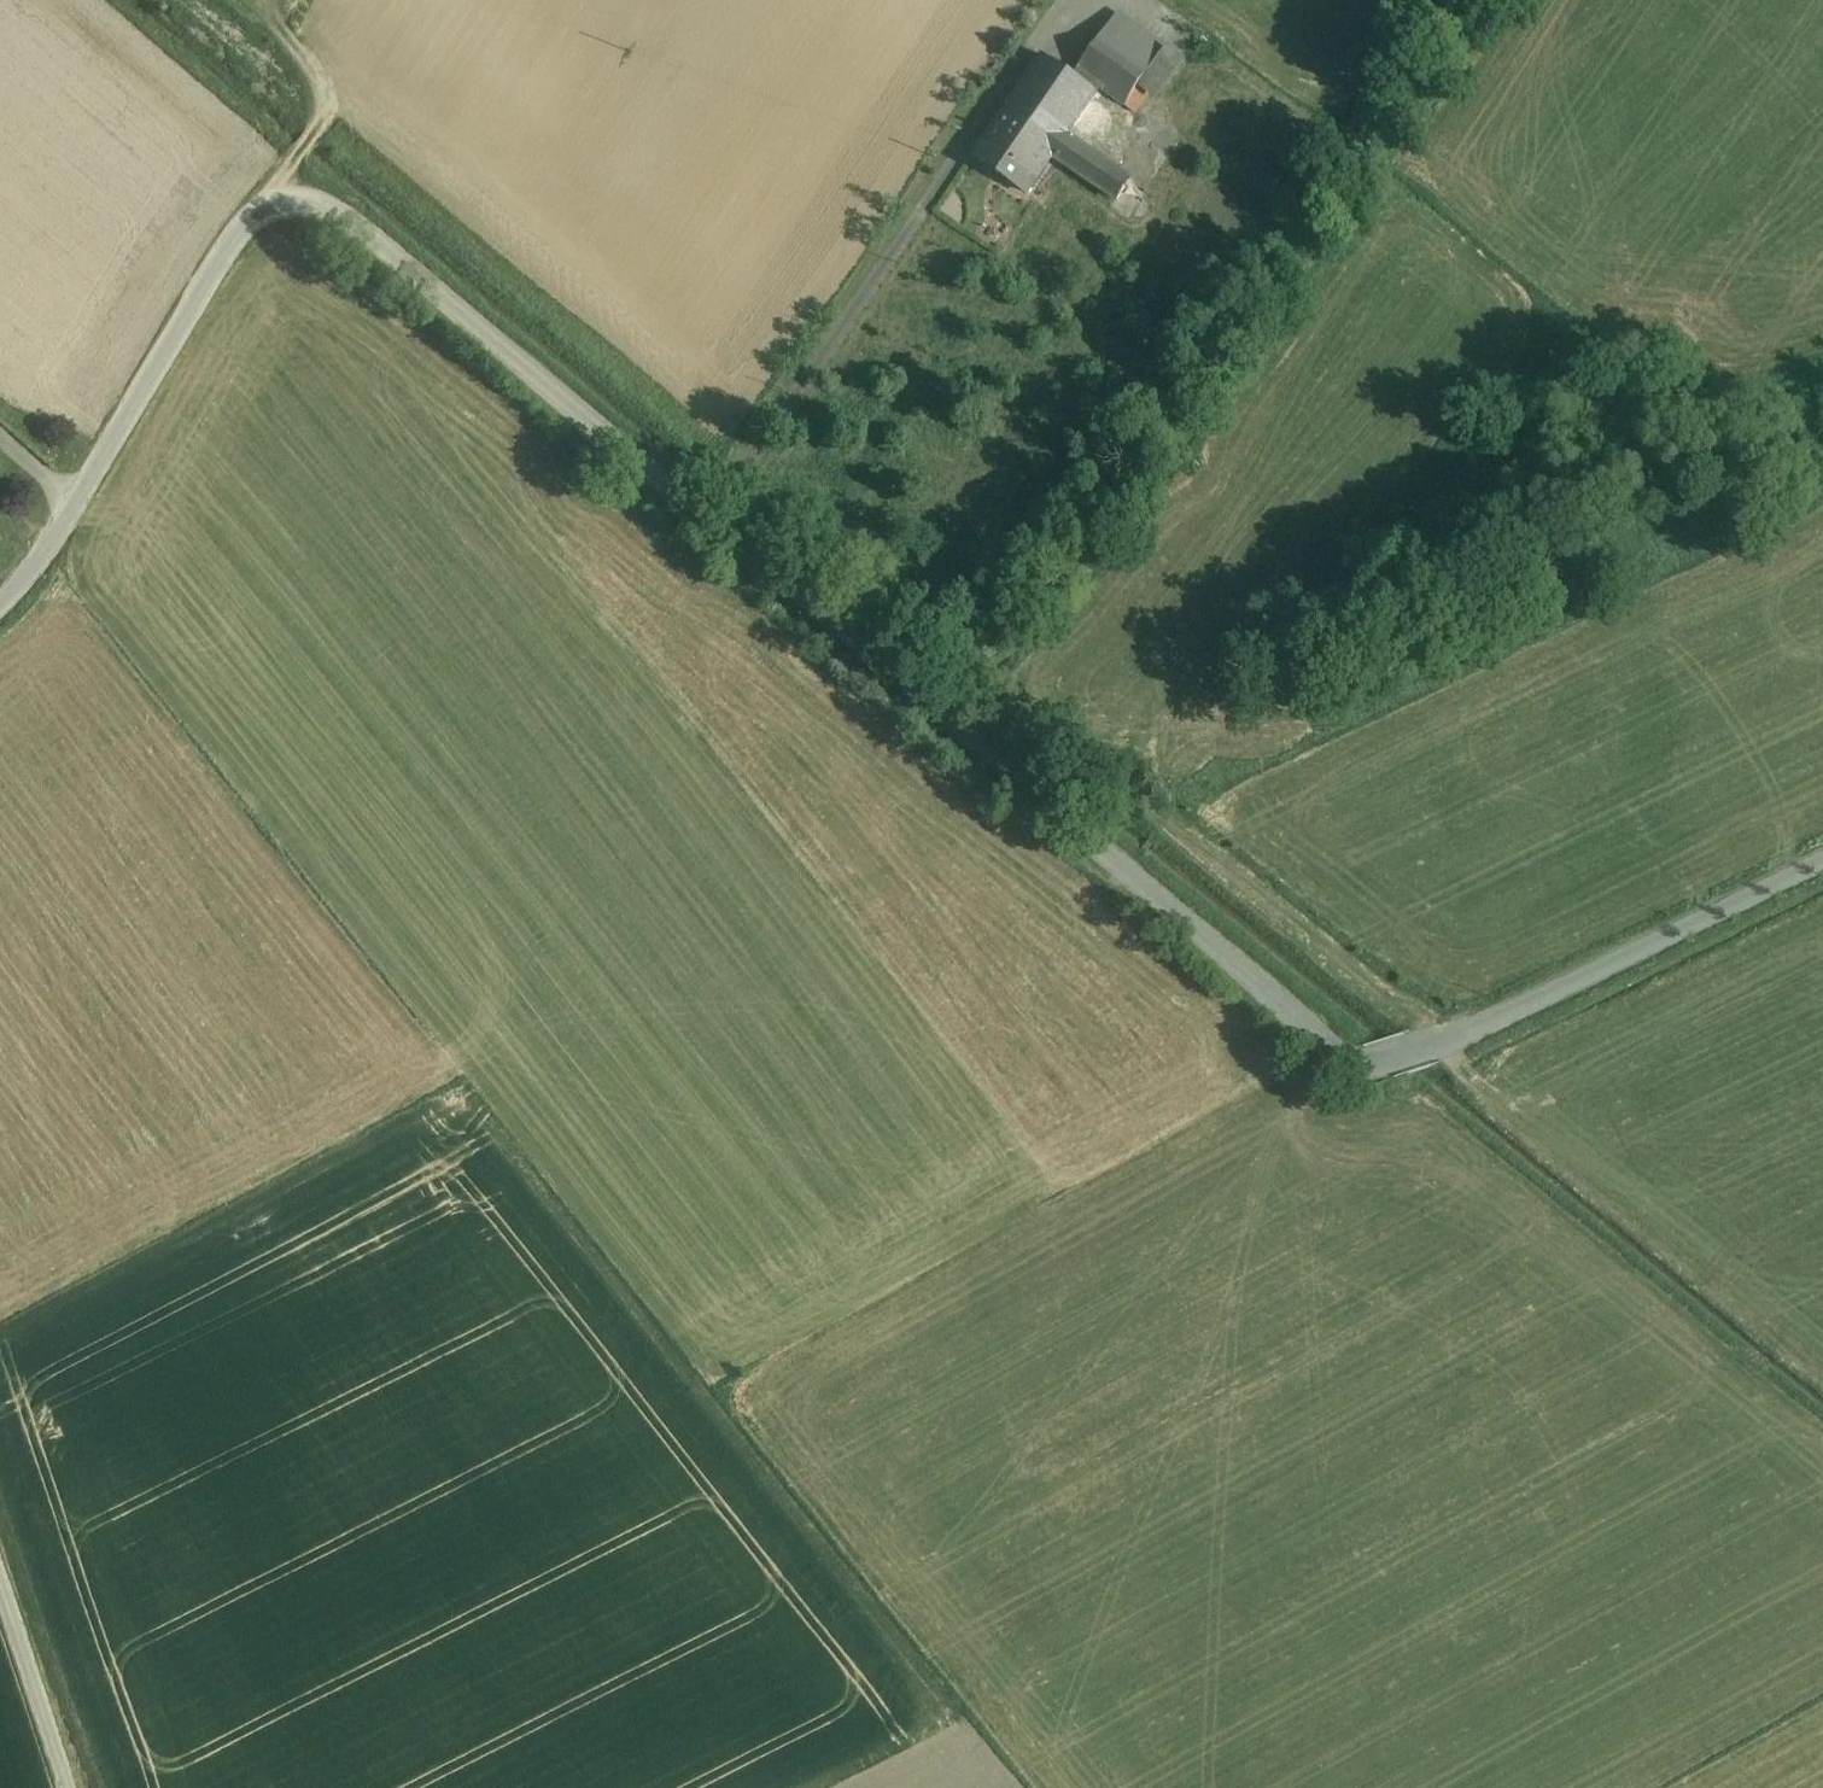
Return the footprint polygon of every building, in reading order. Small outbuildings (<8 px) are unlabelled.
[(1153,65),(1113,36),(1107,32),(1078,72),(1124,105),(1153,65)] [(1099,94),(1052,62),(1022,105),(1060,131),(1076,106),(1086,113),(1099,94)] [(1060,131),(1022,105),(989,154),(1026,179),(1060,131)] [(1060,131),(1026,179),(1038,187),(1086,113),(1076,106),(1060,131)]
